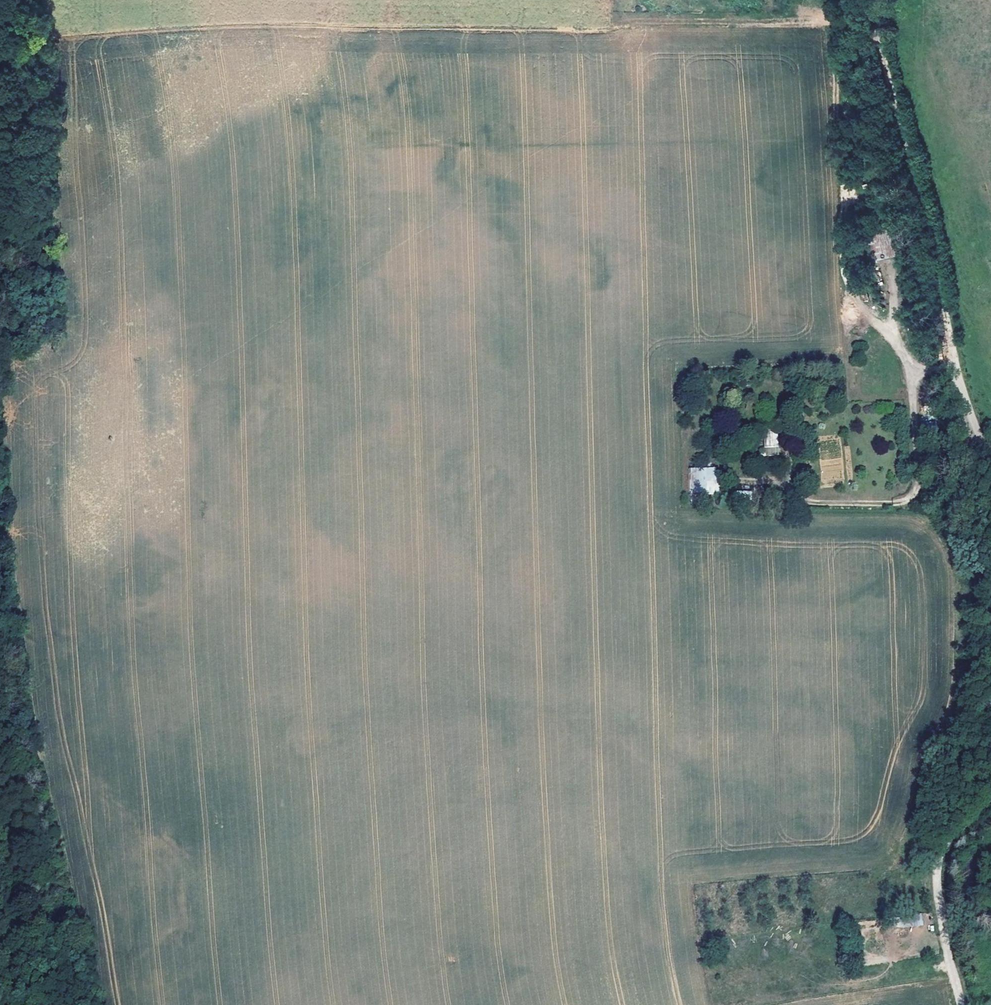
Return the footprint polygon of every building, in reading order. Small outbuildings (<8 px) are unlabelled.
[(888,222),(865,229),(873,259),(896,252),(888,222)] [(777,432),(764,433),(765,447),(778,446),(777,432)] [(713,469),(691,469),(691,502),(713,501),(713,469)] [(751,498),(752,491),(737,490),(736,497),(751,498)] [(957,734),(947,735),(947,744),(957,743),(957,734)] [(922,915),(903,917),(904,927),(923,925),(922,915)]
